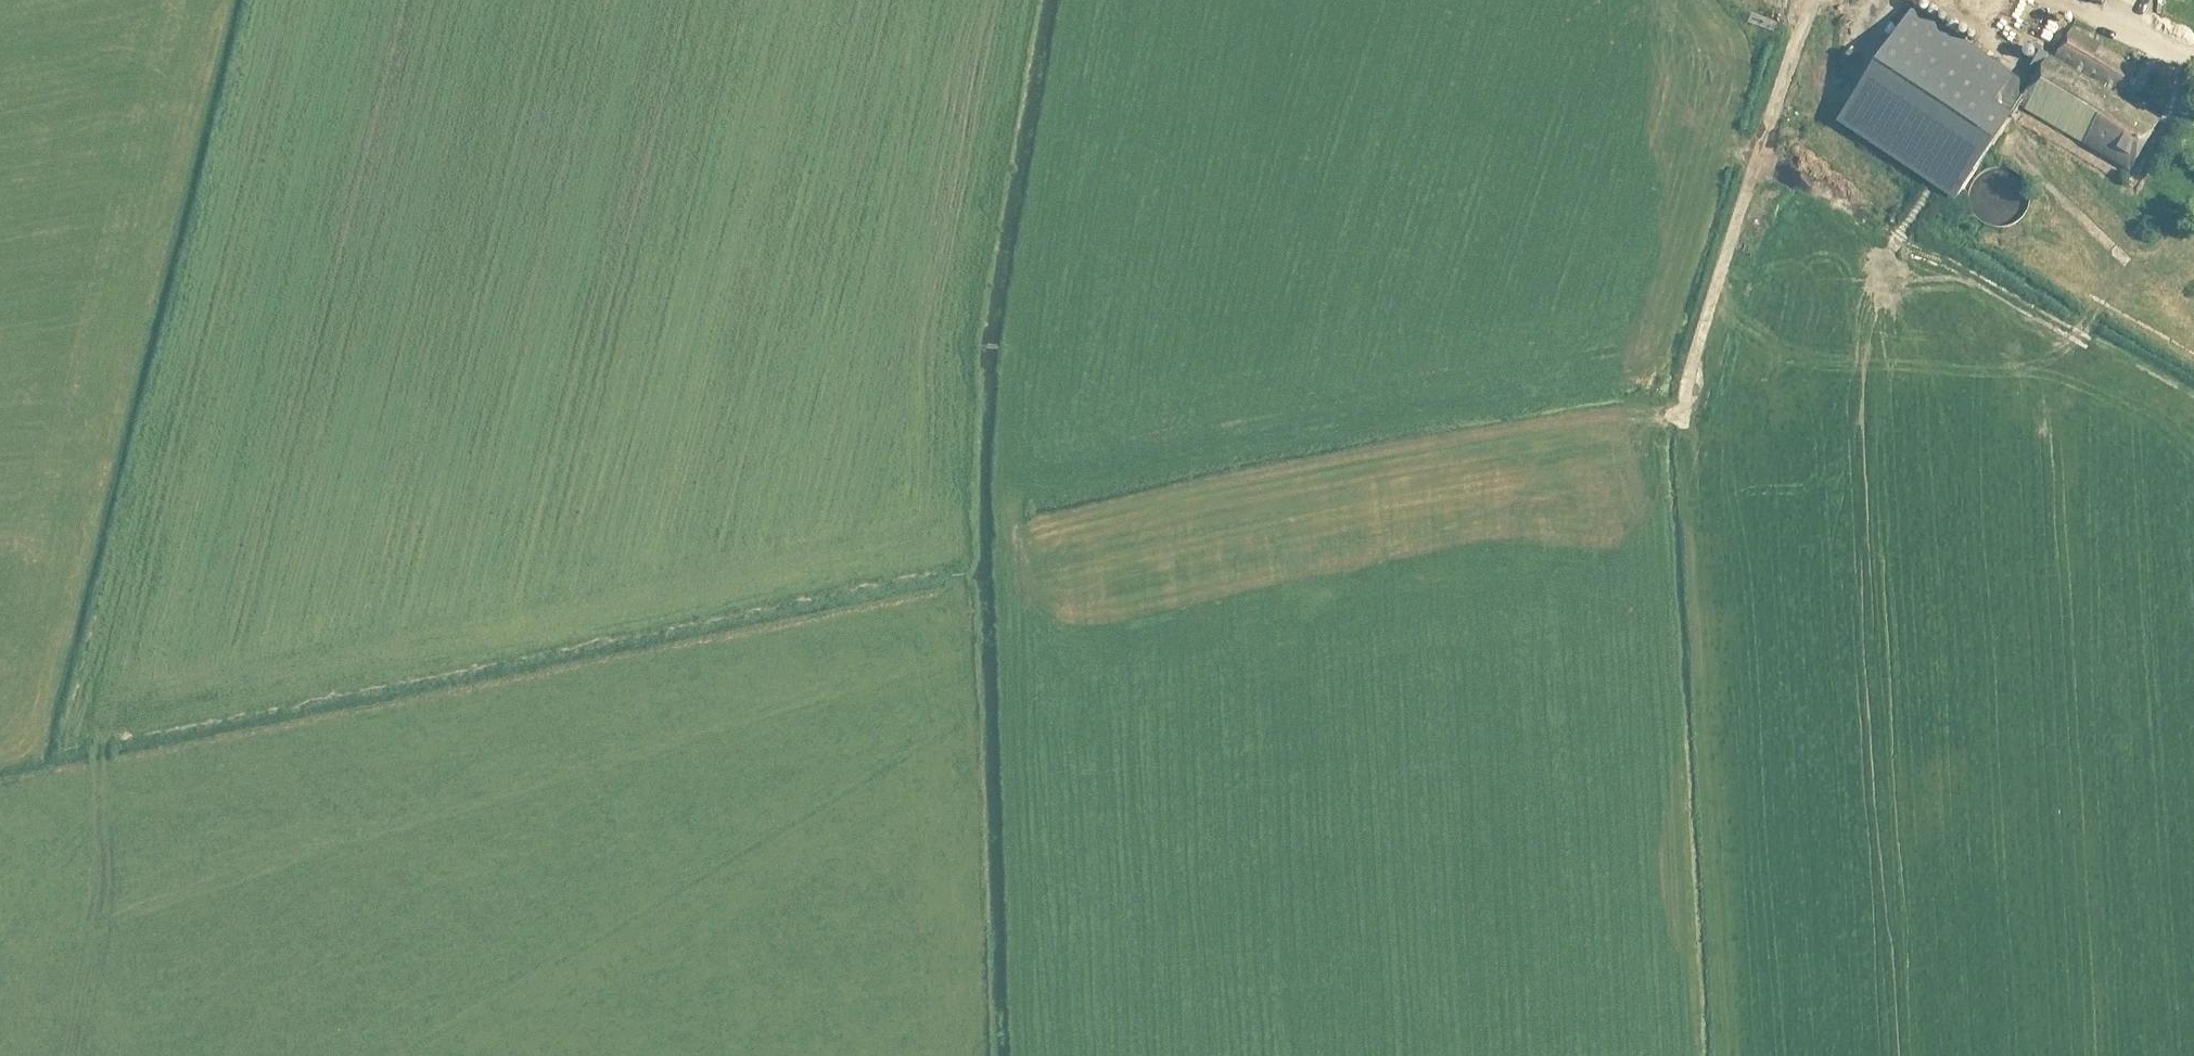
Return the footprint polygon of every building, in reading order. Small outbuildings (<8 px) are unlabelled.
[(1956,199),(2010,120),(1992,107),(2012,77),(1912,10),(1838,122),(1956,199)] [(2159,125),(2118,101),(2136,71),(2071,33),(2053,62),(2048,59),(2019,107),(2131,173),(2159,125)] [(1831,76),(1821,87),(1831,96),(1841,86),(1831,76)]
